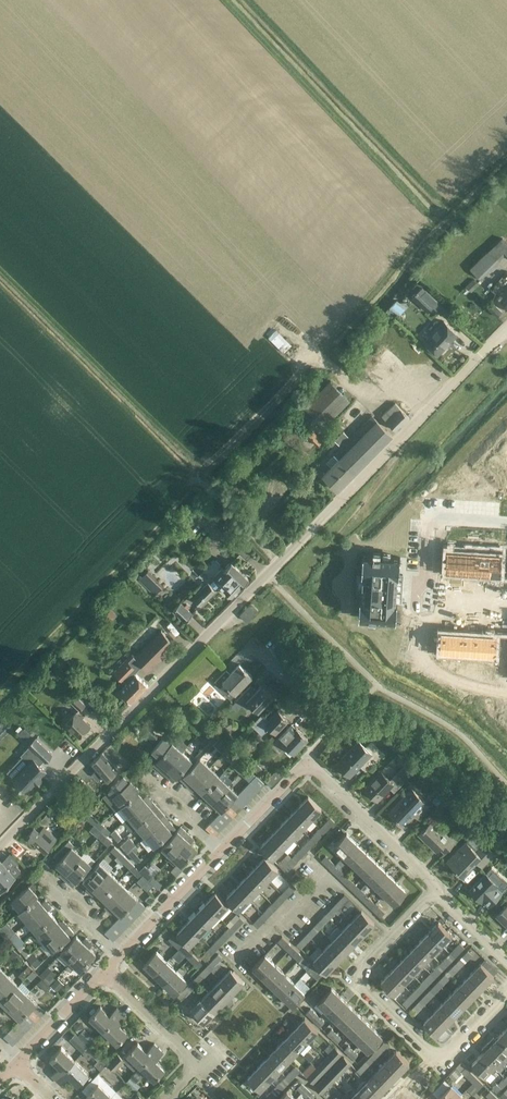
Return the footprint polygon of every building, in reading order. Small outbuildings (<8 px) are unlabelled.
[(503,237),(470,268),(480,279),(506,253),(506,254),(506,242),(503,237)] [(474,279),(466,286),(472,292),(479,285),(474,279)] [(418,289),(411,297),(412,298),(427,313),(434,307),(438,311),(440,309),(444,305),(438,299),(439,299),(427,288),(423,285),(418,289)] [(506,290),(506,291),(498,299),(504,305),(506,308),(506,289),(506,290)] [(502,312),(494,304),(489,309),(497,317),(502,312)] [(444,321),(425,341),(438,354),(458,334),(444,321)] [(343,352),(337,346),(328,353),(335,360),(343,352)] [(363,365),(354,356),(348,362),(358,371),(363,365)] [(319,433),(351,400),(330,381),(299,413),(319,433)] [(382,416),(389,423),(397,431),(410,418),(395,403),(390,408),(388,405),(382,411),(385,413),(382,416)] [(372,416),(343,447),(332,458),(337,462),(324,476),(331,483),(338,490),(392,435),(385,428),(372,416)] [(302,431),(318,446),(323,441),(308,425),(302,431)] [(335,440),(341,445),(350,436),(344,430),(335,440)] [(447,552),(446,571),(458,572),(459,552),(447,552)] [(459,552),(458,572),(468,573),(469,553),(459,552)] [(469,553),(468,573),(479,573),(480,554),(469,553)] [(480,554),(479,573),(489,574),(490,555),(480,554)] [(360,598),(359,616),(396,619),(398,602),(401,602),(403,574),(400,574),(401,557),(363,555),(362,573),(364,573),(362,599),(360,598)] [(490,555),(489,574),(501,575),(502,555),(490,555)] [(249,579),(232,562),(225,570),(223,568),(214,578),(215,579),(210,584),(209,582),(194,598),(202,606),(217,590),(216,589),(220,585),(232,596),(241,587),(249,579)] [(141,575),(138,577),(140,579),(139,580),(155,596),(158,592),(161,589),(165,585),(149,570),(142,576),(141,575)] [(181,602),(173,610),(185,622),(193,614),(181,602)] [(259,610),(251,603),(240,614),(248,621),(259,610)] [(111,609),(105,616),(111,622),(118,615),(111,609)] [(149,671),(175,644),(176,644),(162,630),(136,657),(133,655),(128,660),(127,659),(115,672),(122,679),(123,678),(128,683),(119,692),(131,703),(149,686),(135,673),(143,665),(149,671)] [(442,632),(441,652),(452,652),(454,633),(442,632)] [(454,633),(452,652),(463,653),(464,634),(454,633)] [(464,634),(463,653),(475,654),(476,634),(464,634)] [(476,634),(475,654),(485,655),(487,635),(476,634)] [(487,635),(485,655),(495,655),(497,636),(487,635)] [(214,683),(223,691),(231,699),(245,684),(253,676),(240,664),(230,674),(226,670),(214,683)] [(55,670),(51,674),(55,678),(59,674),(55,670)] [(248,688),(240,696),(237,700),(247,709),(252,704),(259,711),(273,696),(262,685),(253,694),(248,688)] [(85,705),(78,697),(76,695),(71,701),(80,710),(85,705)] [(183,705),(176,712),(184,719),(192,711),(186,705),(187,704),(184,700),(181,703),(183,705)] [(263,713),(255,721),(252,725),(263,735),(270,727),(276,732),(281,727),(288,719),(278,710),(269,719),(263,713)] [(91,725),(78,712),(77,711),(65,723),(80,737),(91,725)] [(292,724),(271,745),(279,752),(286,745),(294,753),(308,739),(297,728),(296,729),(292,724)] [(25,728),(19,734),(25,740),(32,734),(25,728)] [(151,728),(144,736),(152,743),(159,735),(151,728)] [(205,729),(198,737),(206,744),(213,736),(205,729)] [(273,735),(268,740),(272,744),(277,739),(273,735)] [(182,751),(180,750),(172,742),(171,744),(164,737),(150,753),(153,751),(160,757),(157,760),(163,766),(160,770),(164,773),(182,751)] [(30,763),(14,779),(27,792),(46,771),(40,765),(45,760),(45,761),(52,754),(36,738),(29,745),(30,746),(21,755),(30,763)] [(145,740),(141,745),(146,750),(151,744),(145,740)] [(358,742),(338,763),(351,775),(364,761),(369,767),(368,768),(369,768),(384,752),(372,740),(364,748),(358,742)] [(395,740),(389,747),(391,749),(395,752),(401,746),(395,740)] [(221,742),(217,747),(223,752),(228,747),(221,742)] [(233,753),(228,748),(224,752),(229,757),(233,753)] [(192,760),(182,751),(164,773),(167,776),(170,772),(177,778),(184,770),(192,760)] [(118,767),(102,752),(91,763),(96,769),(92,773),(102,783),(106,779),(118,767)] [(382,772),(373,781),(365,789),(378,801),(390,788),(395,793),(420,766),(408,754),(401,761),(405,765),(397,773),(390,780),(382,772)] [(187,784),(190,787),(210,767),(200,758),(184,775),(190,781),(187,784)] [(237,758),(232,763),(238,768),(243,763),(237,758)] [(252,767),(258,774),(263,769),(257,763),(252,767)] [(197,788),(203,793),(219,776),(210,767),(190,787),(194,791),(197,788)] [(278,768),(267,780),(273,785),(284,773),(278,768)] [(138,781),(135,777),(129,782),(124,775),(108,792),(113,797),(120,805),(119,806),(120,808),(138,792),(140,791),(134,784),(138,781)] [(256,775),(252,780),(260,788),(261,788),(264,785),(265,784),(256,775)] [(219,776),(203,793),(209,799),(206,802),(209,806),(228,785),(219,776)] [(252,780),(247,785),(256,793),(260,788),(252,780)] [(216,806),(222,811),(222,812),(225,809),(229,804),(234,800),(238,795),(239,795),(238,794),(228,785),(209,806),(212,809),(216,806)] [(242,790),(251,798),(256,793),(247,785),(242,790)] [(412,788),(397,804),(390,812),(404,826),(415,814),(420,820),(432,808),(412,788)] [(443,789),(433,800),(438,805),(448,794),(443,789)] [(239,795),(238,795),(247,803),(251,798),(242,790),(238,794),(239,795)] [(143,798),(138,792),(120,808),(128,817),(150,798),(147,795),(143,798)] [(234,800),(242,807),(247,803),(238,795),(234,800)] [(312,819),(322,809),(309,797),(299,807),(312,819)] [(137,827),(155,811),(159,808),(150,798),(128,817),(137,827)] [(85,799),(79,806),(86,812),(92,806),(85,799)] [(234,800),(229,804),(238,812),(242,807),(234,800)] [(229,804),(225,809),(233,817),(238,812),(229,804)] [(299,807),(289,817),(302,829),(312,819),(299,807)] [(159,808),(155,811),(137,827),(145,837),(167,818),(159,808)] [(228,822),(233,817),(225,809),(222,812),(222,811),(220,813),(228,822)] [(85,817),(94,825),(96,826),(101,822),(89,812),(85,817)] [(48,813),(41,821),(45,825),(52,817),(48,813)] [(224,826),(228,822),(220,813),(215,818),(224,826)] [(293,839),(302,829),(289,817),(280,827),(293,839)] [(335,822),(330,817),(324,824),(329,828),(335,822)] [(170,822),(167,818),(145,837),(154,847),(172,832),(167,825),(170,822)] [(215,818),(211,823),(219,831),(224,826),(215,818)] [(425,827),(425,826),(423,828),(424,829),(419,834),(426,841),(427,840),(430,843),(429,844),(437,851),(440,848),(445,852),(458,839),(453,834),(450,837),(433,820),(425,827)] [(111,831),(101,822),(96,826),(103,832),(107,836),(111,831)] [(214,836),(219,831),(211,823),(206,828),(214,836)] [(103,832),(96,826),(94,825),(90,830),(98,837),(103,832)] [(280,827),(270,837),(283,849),(293,839),(280,827)] [(41,834),(36,830),(34,828),(27,837),(46,852),(57,838),(45,828),(41,834)] [(320,828),(314,835),(319,839),(325,832),(320,828)] [(111,833),(118,841),(123,838),(116,829),(111,833)] [(184,836),(178,830),(162,847),(171,857),(191,836),(188,833),(184,836)] [(103,832),(98,837),(108,846),(113,841),(107,836),(103,832)] [(344,856),(357,843),(347,833),(334,846),(344,856)] [(171,857),(178,863),(171,870),(177,875),(185,866),(183,864),(198,849),(191,843),(195,839),(191,836),(171,857)] [(128,852),(132,848),(136,845),(129,837),(121,844),(128,852)] [(283,849),(270,837),(260,847),(273,859),(283,849)] [(311,838),(305,844),(309,849),(315,842),(311,838)] [(60,874),(63,877),(82,856),(72,846),(73,845),(73,843),(69,839),(54,856),(56,855),(61,860),(56,864),(63,870),(60,874)] [(447,861),(457,872),(463,877),(477,862),(483,867),(490,859),(496,854),(484,842),(476,850),(467,841),(455,854),(447,861)] [(357,843),(344,856),(354,865),(367,852),(357,843)] [(115,859),(118,862),(125,856),(115,846),(111,851),(117,857),(115,859)] [(136,863),(141,858),(132,848),(128,852),(136,863)] [(306,852),(302,848),(296,854),(300,859),(306,852)] [(364,875),(377,862),(367,852),(354,865),(364,875)] [(0,861),(0,889),(1,890),(17,875),(21,870),(21,869),(16,864),(19,861),(16,859),(10,853),(2,861),(1,860),(0,861)] [(82,856),(63,877),(67,880),(70,876),(76,882),(92,865),(82,856)] [(125,856),(118,862),(121,865),(123,863),(129,869),(134,865),(125,856)] [(269,880),(278,870),(265,857),(256,867),(269,880)] [(290,868),(292,867),(297,862),(292,858),(286,864),(290,868)] [(329,859),(325,863),(332,869),(336,865),(329,859)] [(86,889),(89,892),(109,871),(100,862),(83,879),(89,885),(86,889)] [(374,885),(387,872),(377,862),(364,875),(374,885)] [(140,871),(134,865),(129,869),(139,878),(143,873),(140,871)] [(154,867),(148,870),(145,867),(140,871),(143,873),(149,879),(158,870),(154,867)] [(269,880),(256,867),(246,877),(259,890),(269,880)] [(346,875),(339,868),(335,873),(342,879),(346,875)] [(96,892),(102,898),(119,880),(109,871),(89,892),(93,895),(96,892)] [(374,885),(384,894),(396,881),(387,872),(374,885)] [(297,882),(301,877),(296,873),(292,877),(297,882)] [(482,901),(483,899),(489,905),(502,892),(496,886),(498,884),(486,873),(470,890),(482,901)] [(143,875),(137,881),(141,884),(144,882),(147,878),(143,875)] [(163,884),(154,876),(150,881),(159,889),(163,884)] [(259,890),(246,877),(236,887),(249,900),(259,890)] [(349,878),(345,882),(351,888),(356,884),(349,878)] [(108,910),(128,890),(119,880),(102,898),(108,903),(105,907),(108,910)] [(396,881),(384,894),(394,904),(406,891),(396,881)] [(37,886),(34,882),(25,889),(12,901),(20,910),(18,912),(19,913),(37,897),(38,896),(33,889),(37,886)] [(296,888),(292,883),(286,890),(290,894),(296,888)] [(236,887),(227,897),(240,910),(249,900),(236,887)] [(355,892),(361,898),(365,894),(359,887),(355,892)] [(124,913),(129,909),(133,904),(138,899),(128,890),(108,910),(112,914),(115,910),(121,916),(124,913)] [(206,903),(219,916),(229,906),(216,893),(206,903)] [(286,898),(282,894),(276,900),(280,904),(286,898)] [(42,903),(37,897),(19,913),(27,923),(49,904),(46,900),(42,903)] [(369,897),(365,901),(371,907),(375,903),(369,897)] [(341,898),(335,905),(340,909),(346,902),(341,898)] [(138,899),(133,904),(141,912),(146,907),(138,899)] [(196,913),(209,926),(219,916),(206,903),(196,913)] [(277,908),(273,903),(266,910),(271,914),(277,908)] [(49,904),(27,923),(36,933),(54,917),(48,910),(52,907),(49,904)] [(133,904),(129,909),(137,917),(141,912),(133,904)] [(505,908),(497,916),(506,925),(506,905),(505,908)] [(379,906),(375,911),(381,917),(385,913),(379,906)] [(332,908),(326,914),(330,919),(336,912),(332,908)] [(129,909),(124,913),(132,921),(137,917),(129,909)] [(362,911),(352,921),(365,933),(375,923),(362,911)] [(119,918),(128,926),(132,921),(124,913),(121,916),(119,918)] [(187,923),(200,936),(209,926),(196,913),(187,923)] [(261,924),(267,918),(263,913),(257,920),(261,924)] [(59,923),(54,917),(36,933),(44,943),(66,924),(62,920),(59,923)] [(227,925),(230,927),(234,932),(238,927),(244,921),(240,917),(234,923),(231,920),(227,925)] [(123,931),(128,926),(119,918),(114,922),(123,931)] [(316,924),(321,928),(327,922),(322,918),(316,924)] [(352,921),(343,931),(356,943),(365,933),(352,921)] [(114,922),(110,927),(118,936),(123,931),(114,922)] [(439,922),(429,932),(442,945),(452,935),(439,922)] [(187,923),(177,933),(190,946),(200,936),(187,923)] [(66,924),(44,943),(52,952),(62,944),(71,937),(65,930),(69,927),(66,924)] [(311,938),(321,928),(316,924),(313,928),(307,934),(311,938)] [(4,938),(5,940),(6,940),(9,938),(11,936),(3,926),(0,928),(0,935),(4,938)] [(118,936),(110,927),(105,932),(113,941),(118,936)] [(228,938),(234,932),(230,927),(224,933),(228,938)] [(17,948),(23,943),(25,941),(16,931),(11,936),(9,938),(17,948)] [(356,943),(343,931),(333,941),(346,953),(356,943)] [(429,932),(419,942),(432,955),(442,945),(429,932)] [(60,953),(70,962),(90,941),(86,938),(83,941),(76,935),(60,953)] [(172,935),(169,939),(175,945),(179,941),(172,935)] [(221,937),(214,943),(219,947),(225,941),(221,937)] [(285,948),(290,943),(282,937),(278,941),(285,948)] [(303,938),(297,944),(301,948),(307,942),(303,938)] [(4,939),(1,943),(6,947),(9,944),(4,939)] [(464,939),(460,942),(465,947),(468,943),(464,939)] [(90,941),(70,962),(66,967),(71,971),(75,966),(80,971),(96,954),(90,948),(93,944),(90,941)] [(333,941),(323,951),(336,963),(346,953),(333,941)] [(410,952),(423,965),(432,955),(419,942),(410,952)] [(26,947),(23,943),(17,948),(26,957),(31,953),(30,952),(26,948),(26,947)] [(460,943),(451,953),(455,957),(465,947),(460,943)] [(189,951),(183,945),(179,949),(186,955),(189,951)] [(288,951),(298,960),(303,956),(293,946),(288,951)] [(211,947),(205,953),(209,957),(215,951),(211,947)] [(22,959),(14,951),(7,958),(15,966),(22,959)] [(154,974),(167,961),(157,951),(144,964),(154,974)] [(336,963),(323,951),(314,961),(327,973),(336,963)] [(458,961),(463,965),(472,955),(468,951),(458,961)] [(26,957),(33,965),(35,967),(42,961),(34,952),(32,954),(31,953),(26,957)] [(410,952),(400,962),(413,974),(423,965),(410,952)] [(441,963),(446,967),(455,957),(451,953),(441,963)] [(193,954),(189,959),(199,968),(203,964),(193,954)] [(253,967),(263,977),(276,964),(266,954),(253,967)] [(303,956),(298,960),(308,970),(312,965),(303,956)] [(211,970),(218,964),(213,960),(207,966),(211,970)] [(154,974),(164,984),(177,971),(167,961),(154,974)] [(453,975),(463,965),(458,961),(449,970),(453,975)] [(400,962),(391,972),(404,984),(413,974),(400,962)] [(441,963),(431,973),(436,977),(446,967),(441,963)] [(484,986),(494,976),(481,963),(471,973),(484,986)] [(273,987),(286,973),(276,964),(263,977),(273,987)] [(23,970),(19,975),(23,979),(33,969),(29,965),(23,970)] [(322,975),(312,965),(308,970),(318,980),(322,975)] [(50,985),(56,979),(54,977),(57,974),(48,966),(40,975),(50,985)] [(8,975),(0,967),(0,984),(8,975)] [(197,976),(202,980),(208,973),(204,969),(197,976)] [(244,982),(231,969),(221,980),(234,992),(244,982)] [(444,985),(453,975),(449,970),(439,980),(444,985)] [(36,979),(40,976),(35,971),(32,975),(36,979)] [(177,971),(164,984),(174,993),(187,980),(177,971)] [(404,984),(391,972),(381,982),(394,994),(404,984)] [(283,996),(295,983),(286,973),(273,987),(283,996)] [(422,982),(427,987),(436,977),(431,973),(422,982)] [(475,996),(484,986),(471,973),(462,983),(475,996)] [(0,984),(0,1000),(1,1002),(18,985),(8,975),(0,984)] [(43,978),(37,983),(46,992),(51,987),(50,986),(50,985),(46,981),(43,978)] [(53,982),(50,985),(57,992),(62,987),(65,984),(58,978),(56,980),(56,979),(53,982)] [(188,986),(192,990),(198,983),(194,979),(188,986)] [(225,1002),(234,992),(221,980),(212,989),(225,1002)] [(439,980),(430,990),(434,995),(444,985),(439,980)] [(65,984),(62,987),(66,992),(71,987),(66,982),(65,984)] [(422,982),(412,992),(417,997),(427,987),(422,982)] [(295,983),(283,996),(293,1006),(305,993),(295,983)] [(465,1006),(475,996),(462,983),(452,993),(465,1006)] [(18,985),(1,1002),(7,1007),(4,1011),(7,1014),(27,994),(18,985)] [(332,988),(324,995),(317,1002),(326,1011),(340,996),(332,988)] [(189,994),(184,989),(178,996),(182,1000),(183,1000),(180,1003),(183,1006),(192,997),(188,994),(189,994)] [(215,1012),(225,1002),(212,989),(202,999),(215,1012)] [(425,1004),(434,995),(430,990),(420,1000),(425,1004)] [(407,1007),(417,997),(412,992),(403,1003),(407,1007)] [(452,993),(443,1003),(456,1015),(465,1006),(452,993)] [(27,994),(7,1014),(11,1018),(14,1014),(20,1020),(23,1018),(27,1013),(32,1008),(37,1003),(27,994)] [(349,1004),(340,996),(326,1011),(334,1019),(349,1004)] [(215,1012),(202,999),(192,1009),(196,1014),(200,1017),(205,1022),(215,1012)] [(420,1000),(410,1010),(415,1014),(425,1004),(420,1000)] [(32,1008),(40,1016),(45,1011),(37,1003),(32,1008)] [(446,1025),(456,1015),(443,1003),(433,1013),(446,1025)] [(349,1004),(334,1019),(343,1027),(357,1012),(349,1004)] [(101,1006),(90,1018),(103,1031),(122,1011),(117,1007),(110,1015),(101,1006)] [(27,1013),(36,1021),(40,1016),(32,1008),(27,1013)] [(307,1013),(315,1022),(320,1017),(311,1009),(307,1013)] [(122,1011),(103,1031),(117,1044),(128,1032),(119,1024),(127,1016),(122,1011)] [(366,1021),(357,1012),(343,1027),(352,1035),(366,1021)] [(23,1018),(31,1026),(36,1021),(27,1013),(23,1018)] [(436,1035),(446,1025),(433,1013),(423,1023),(436,1035)] [(325,1022),(320,1017),(315,1022),(320,1027),(325,1022)] [(20,1020),(18,1022),(27,1030),(31,1026),(23,1018),(20,1020)] [(305,1018),(295,1028),(309,1041),(318,1031),(305,1018)] [(366,1021),(352,1035),(360,1044),(374,1029),(366,1021)] [(18,1022),(15,1025),(13,1027),(22,1035),(27,1030),(18,1022)] [(22,1035),(13,1027),(9,1031),(17,1040),(22,1035)] [(85,1028),(78,1035),(89,1045),(98,1036),(95,1033),(93,1035),(85,1028)] [(286,1038),(299,1051),(309,1041),(295,1028),(286,1038)] [(337,1034),(332,1029),(327,1034),(332,1039),(337,1034)] [(383,1037),(374,1029),(360,1044),(369,1052),(383,1037)] [(9,1031),(4,1036),(13,1045),(17,1040),(9,1031)] [(342,1038),(337,1034),(332,1039),(337,1043),(342,1038)] [(488,1043),(490,1045),(503,1057),(506,1053),(506,1043),(500,1036),(496,1039),(494,1037),(488,1043)] [(276,1048),(289,1061),(299,1051),(286,1038),(276,1048)] [(80,1052),(86,1046),(80,1040),(74,1046),(80,1052)] [(386,1040),(376,1050),(381,1055),(391,1045),(386,1040)] [(126,1054),(140,1067),(159,1048),(155,1043),(147,1051),(138,1042),(126,1054)] [(484,1052),(481,1055),(497,1070),(497,1069),(494,1067),(503,1057),(490,1045),(488,1043),(482,1050),(484,1052)] [(354,1050),(349,1045),(344,1050),(349,1055),(354,1050)] [(75,1060),(61,1047),(50,1059),(59,1068),(52,1075),(56,1080),(75,1060)] [(84,1052),(90,1059),(96,1053),(89,1047),(84,1052)] [(164,1052),(159,1048),(140,1067),(126,1082),(136,1091),(141,1086),(137,1082),(146,1072),(154,1080),(165,1069),(156,1060),(164,1052)] [(267,1058),(280,1070),(289,1061),(276,1048),(267,1058)] [(326,1058),(332,1064),(342,1054),(336,1048),(326,1058)] [(354,1050),(349,1055),(354,1060),(359,1055),(354,1050)] [(376,1050),(367,1060),(371,1065),(381,1055),(376,1050)] [(387,1061),(400,1073),(410,1063),(397,1050),(387,1061)] [(118,1054),(108,1064),(115,1071),(125,1060),(118,1054)] [(493,1073),(497,1070),(481,1055),(472,1064),(485,1076),(490,1070),(493,1073)] [(334,1067),(341,1074),(351,1064),(344,1057),(334,1067)] [(257,1068),(270,1080),(280,1070),(267,1058),(257,1068)] [(323,1073),(332,1064),(326,1058),(317,1068),(323,1073)] [(75,1060),(56,1080),(61,1084),(68,1076),(78,1085),(89,1073),(75,1060)] [(367,1060),(357,1070),(361,1075),(371,1065),(367,1060)] [(390,1083),(400,1073),(387,1061),(377,1070),(390,1083)] [(300,1071),(296,1066),(286,1076),(291,1081),(300,1071)] [(473,1082),(477,1078),(465,1066),(461,1070),(473,1082)] [(341,1074),(334,1067),(325,1077),(332,1084),(341,1074)] [(270,1080),(257,1068),(248,1078),(261,1090),(270,1080)] [(313,1083),(323,1073),(317,1068),(307,1078),(313,1083)] [(381,1093),(390,1083),(377,1070),(368,1080),(381,1093)] [(277,1086),(281,1090),(291,1081),(286,1076),(277,1086)] [(315,1087),(322,1094),(332,1084),(325,1077),(315,1087)] [(477,1078),(473,1082),(467,1088),(473,1095),(484,1084),(477,1078)] [(505,1078),(498,1085),(501,1088),(503,1089),(506,1084),(506,1079),(505,1078)] [(368,1080),(366,1079),(356,1088),(358,1090),(367,1098),(375,1098),(381,1093),(368,1080)] [(136,1091),(126,1082),(121,1087),(131,1096),(136,1091)] [(95,1087),(87,1095),(92,1098),(110,1098),(112,1096),(117,1091),(113,1086),(108,1091),(99,1083),(95,1087)] [(497,1092),(501,1088),(498,1085),(497,1083),(493,1088),(497,1092)] [(302,1093),(307,1088),(302,1084),(297,1088),(302,1093)] [(440,1098),(457,1098),(461,1095),(451,1085),(439,1098),(440,1098)] [(277,1086),(267,1096),(270,1098),(273,1098),(281,1090),(277,1086)] [(312,1093),(307,1088),(302,1093),(307,1098),(308,1098),(312,1098),(315,1096),(312,1093)] [(296,1098),(287,1090),(279,1098),(295,1098),(296,1098)] [(358,1090),(350,1098),(367,1098),(358,1090)] [(486,1095),(491,1098),(494,1098),(497,1097),(490,1091),(486,1095)]
